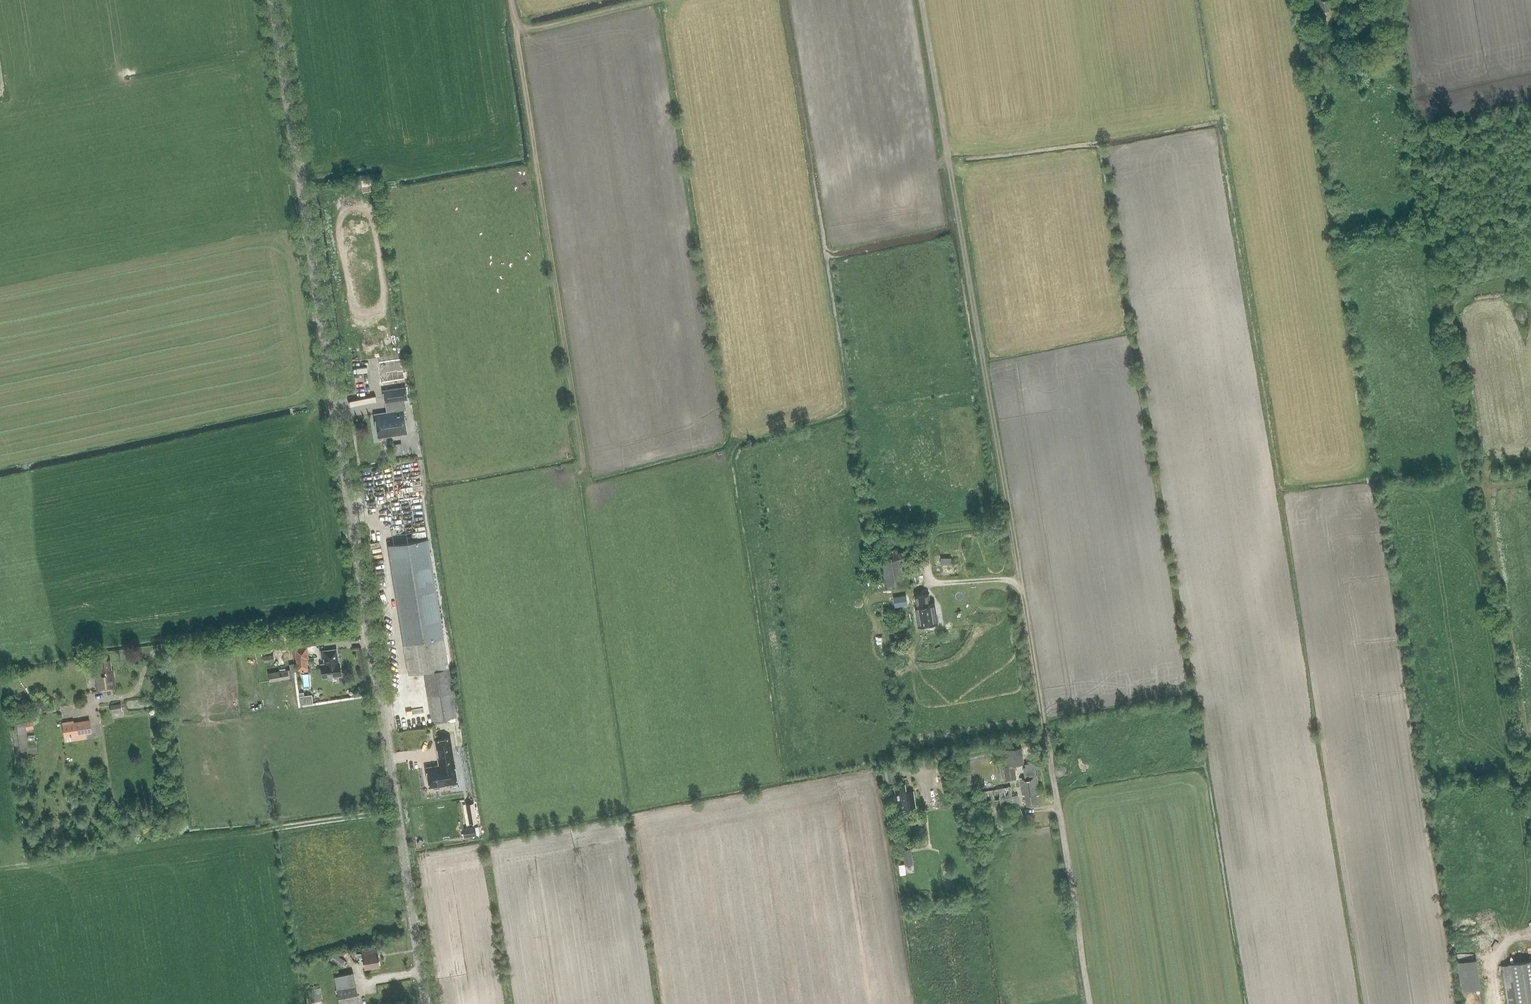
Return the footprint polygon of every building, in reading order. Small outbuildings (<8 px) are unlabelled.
[(385,402),(386,412),(374,414),(378,438),(406,434),(403,410),(406,410),(404,399),(407,399),(405,387),(382,391),(384,402),(385,402)] [(444,638),(420,496),(386,501),(393,544),(387,545),(409,674),(424,671),(431,720),(456,717),(444,638)] [(886,588),(909,585),(905,558),(902,558),(902,553),(898,554),(897,548),(889,550),(889,554),(881,555),(886,588)] [(954,562),(954,556),(944,556),(944,563),(938,562),(937,575),(962,575),(963,562),(954,562)] [(929,604),(928,594),(916,596),(918,606),(916,606),(919,626),(920,626),(919,624),(936,621),(936,623),(937,623),(934,603),(929,604)] [(307,658),(305,645),(293,647),(297,671),(307,670),(305,658),(307,658)] [(339,661),(338,661),(336,649),(320,651),(321,658),(324,658),(324,663),(321,663),(322,677),(340,675),(339,661)] [(111,689),(114,689),(110,660),(98,662),(99,672),(95,673),(97,692),(106,691),(106,694),(111,693),(111,689)] [(293,673),(296,673),(294,663),(289,664),(290,670),(268,673),(269,681),(293,677),(293,673)] [(121,703),(110,705),(112,712),(122,711),(121,703)] [(73,722),(73,720),(62,722),(65,742),(86,738),(86,734),(92,733),(89,719),(73,722)] [(440,786),(457,783),(450,738),(435,740),(439,765),(426,767),(429,788),(433,787),(434,789),(439,788),(440,786)] [(1002,750),(1007,778),(1016,777),(1013,764),(1015,764),(1016,769),(1024,768),(1023,762),(1025,762),(1022,746),(1002,750)] [(898,765),(884,768),(887,782),(900,779),(898,765)] [(939,769),(943,789),(949,787),(945,768),(939,769)] [(1037,795),(1039,795),(1036,775),(1020,778),(1023,795),(1025,795),(1027,806),(1038,804),(1037,795)] [(914,791),(909,792),(907,792),(906,784),(896,785),(897,794),(895,794),(898,812),(912,810),(912,807),(916,806),(914,791)] [(1010,786),(976,792),(978,802),(1000,798),(1002,812),(1014,810),(1012,796),(1016,795),(1015,789),(1011,790),(1010,786)] [(465,827),(467,836),(481,833),(479,824),(465,827)] [(907,864),(915,863),(915,848),(906,848),(907,864)] [(364,968),(380,966),(377,949),(362,951),(364,968)] [(353,959),(347,951),(343,954),(348,963),(353,959)] [(344,960),(334,953),(330,959),(341,966),(344,960)] [(1482,957),(1460,961),(1465,991),(1487,987),(1482,957)] [(1501,965),(1507,1003),(1530,1003),(1530,960),(1501,965)] [(339,1003),(359,1003),(353,973),(334,976),(339,1003)] [(319,988),(308,990),(310,1003),(322,1003),(319,988)]
